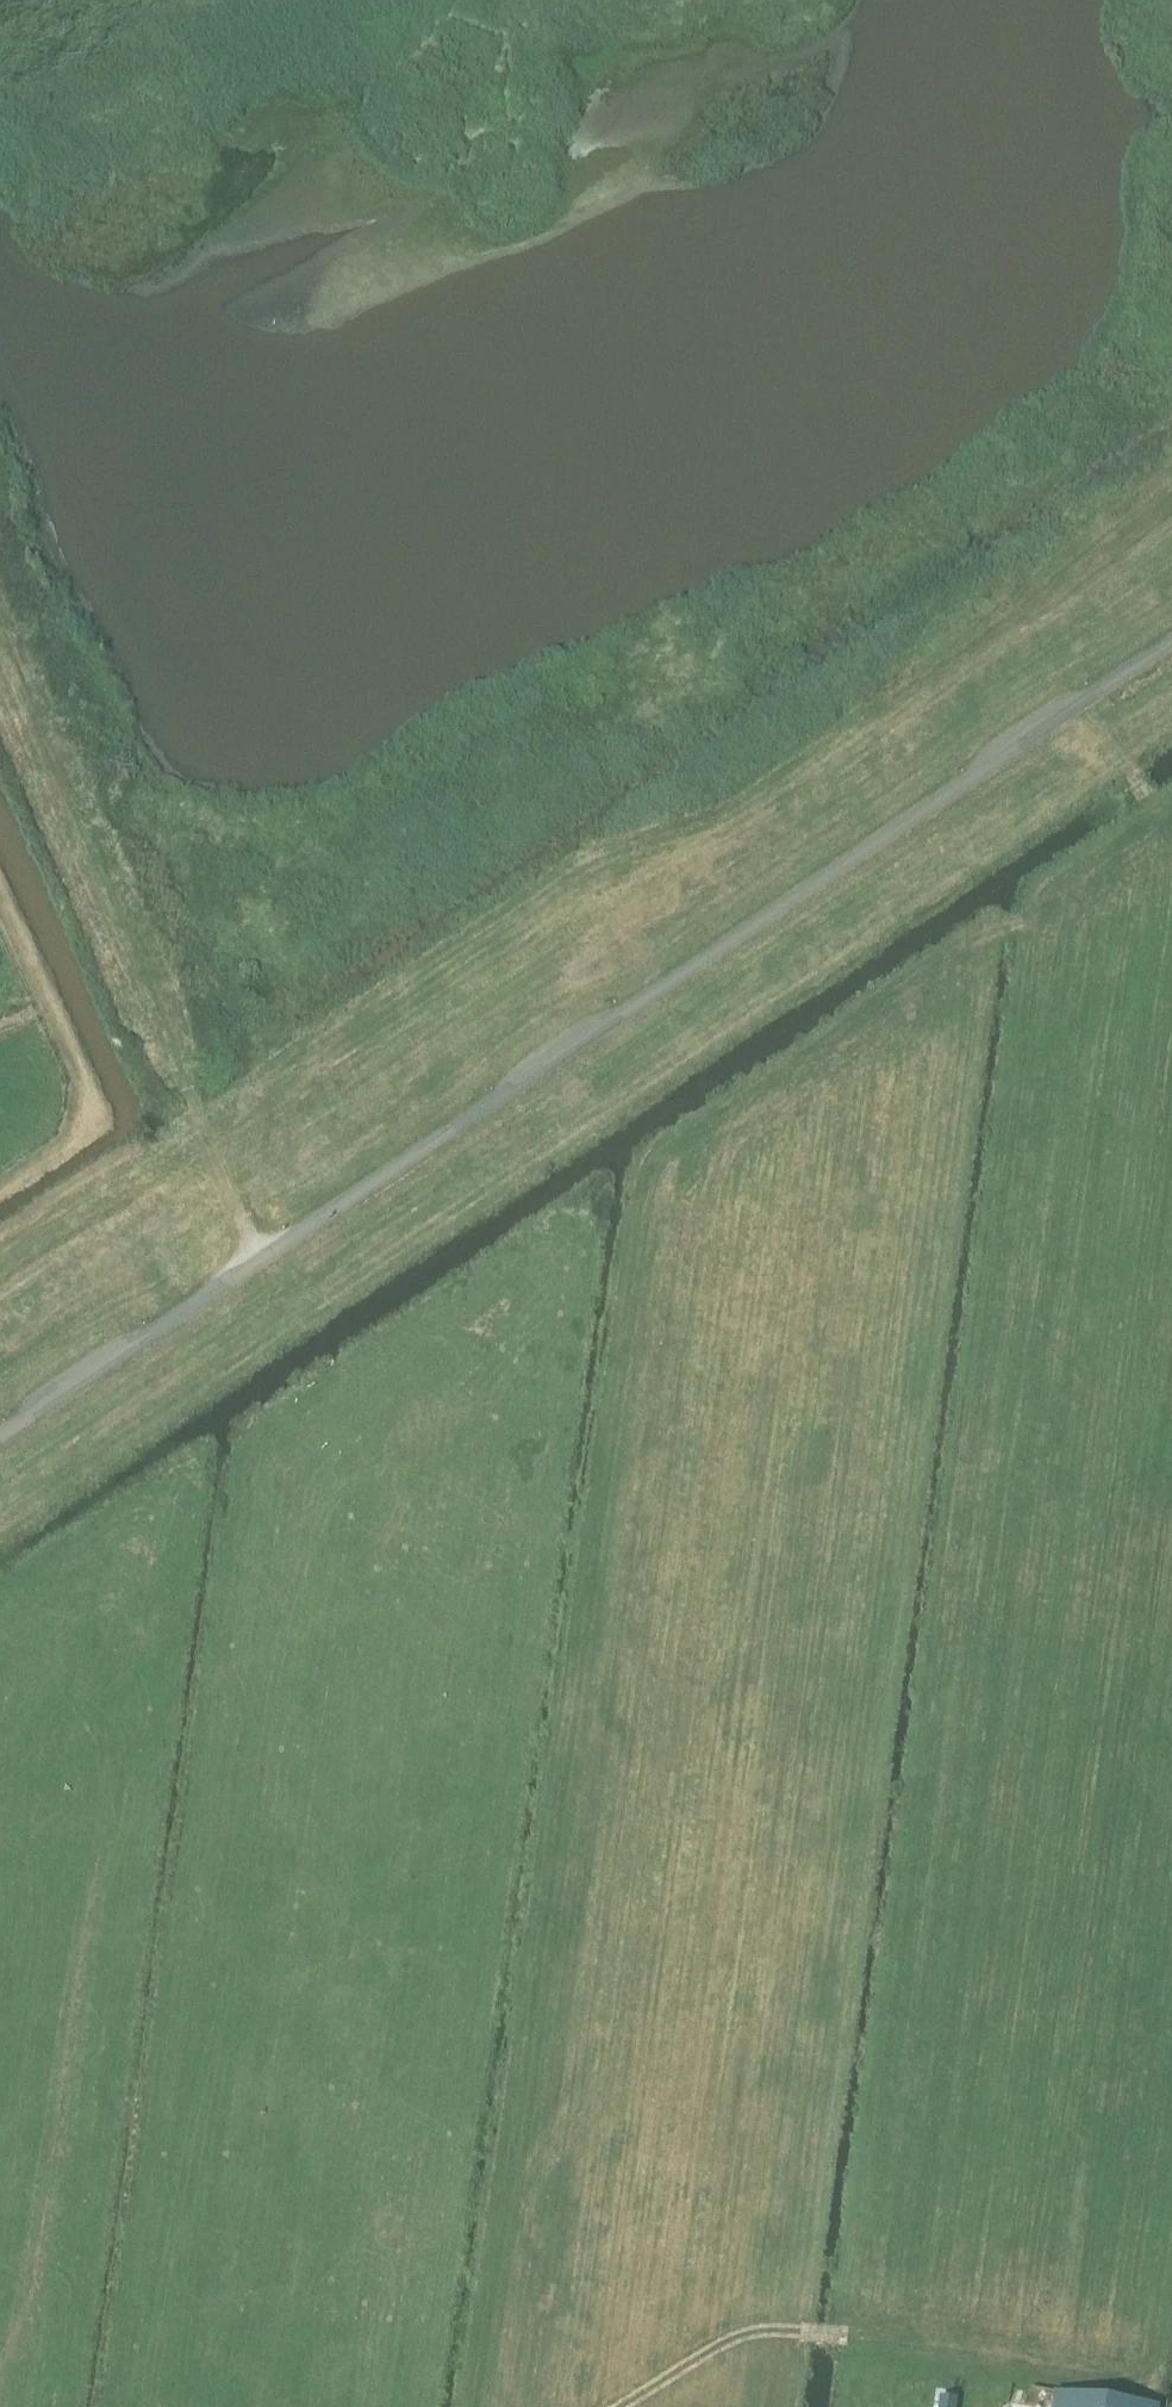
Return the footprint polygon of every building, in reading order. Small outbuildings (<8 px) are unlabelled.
[(1055,2394),(1054,2406),(1149,2406),(1055,2394)]
